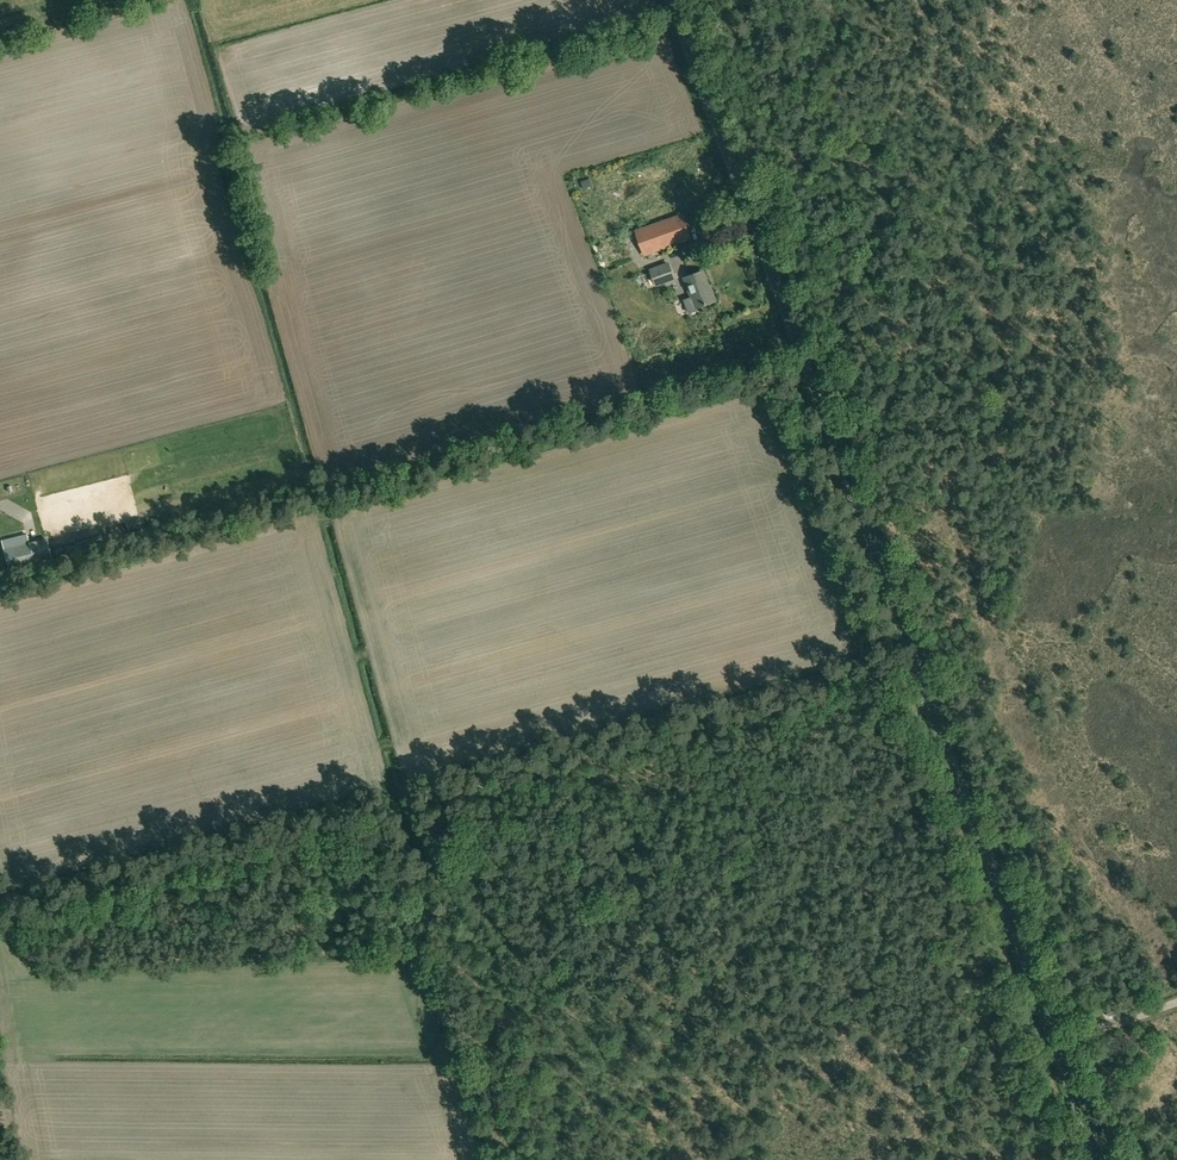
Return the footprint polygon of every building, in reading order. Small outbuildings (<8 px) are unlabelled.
[(683,214),(637,231),(645,254),(691,238),(683,214)] [(675,279),(669,262),(650,268),(656,286),(675,279)] [(685,277),(696,308),(715,300),(712,290),(710,291),(703,271),(685,277)] [(139,518),(126,522),(128,529),(141,525),(139,518)] [(46,540),(6,550),(11,568),(51,558),(46,540)]
